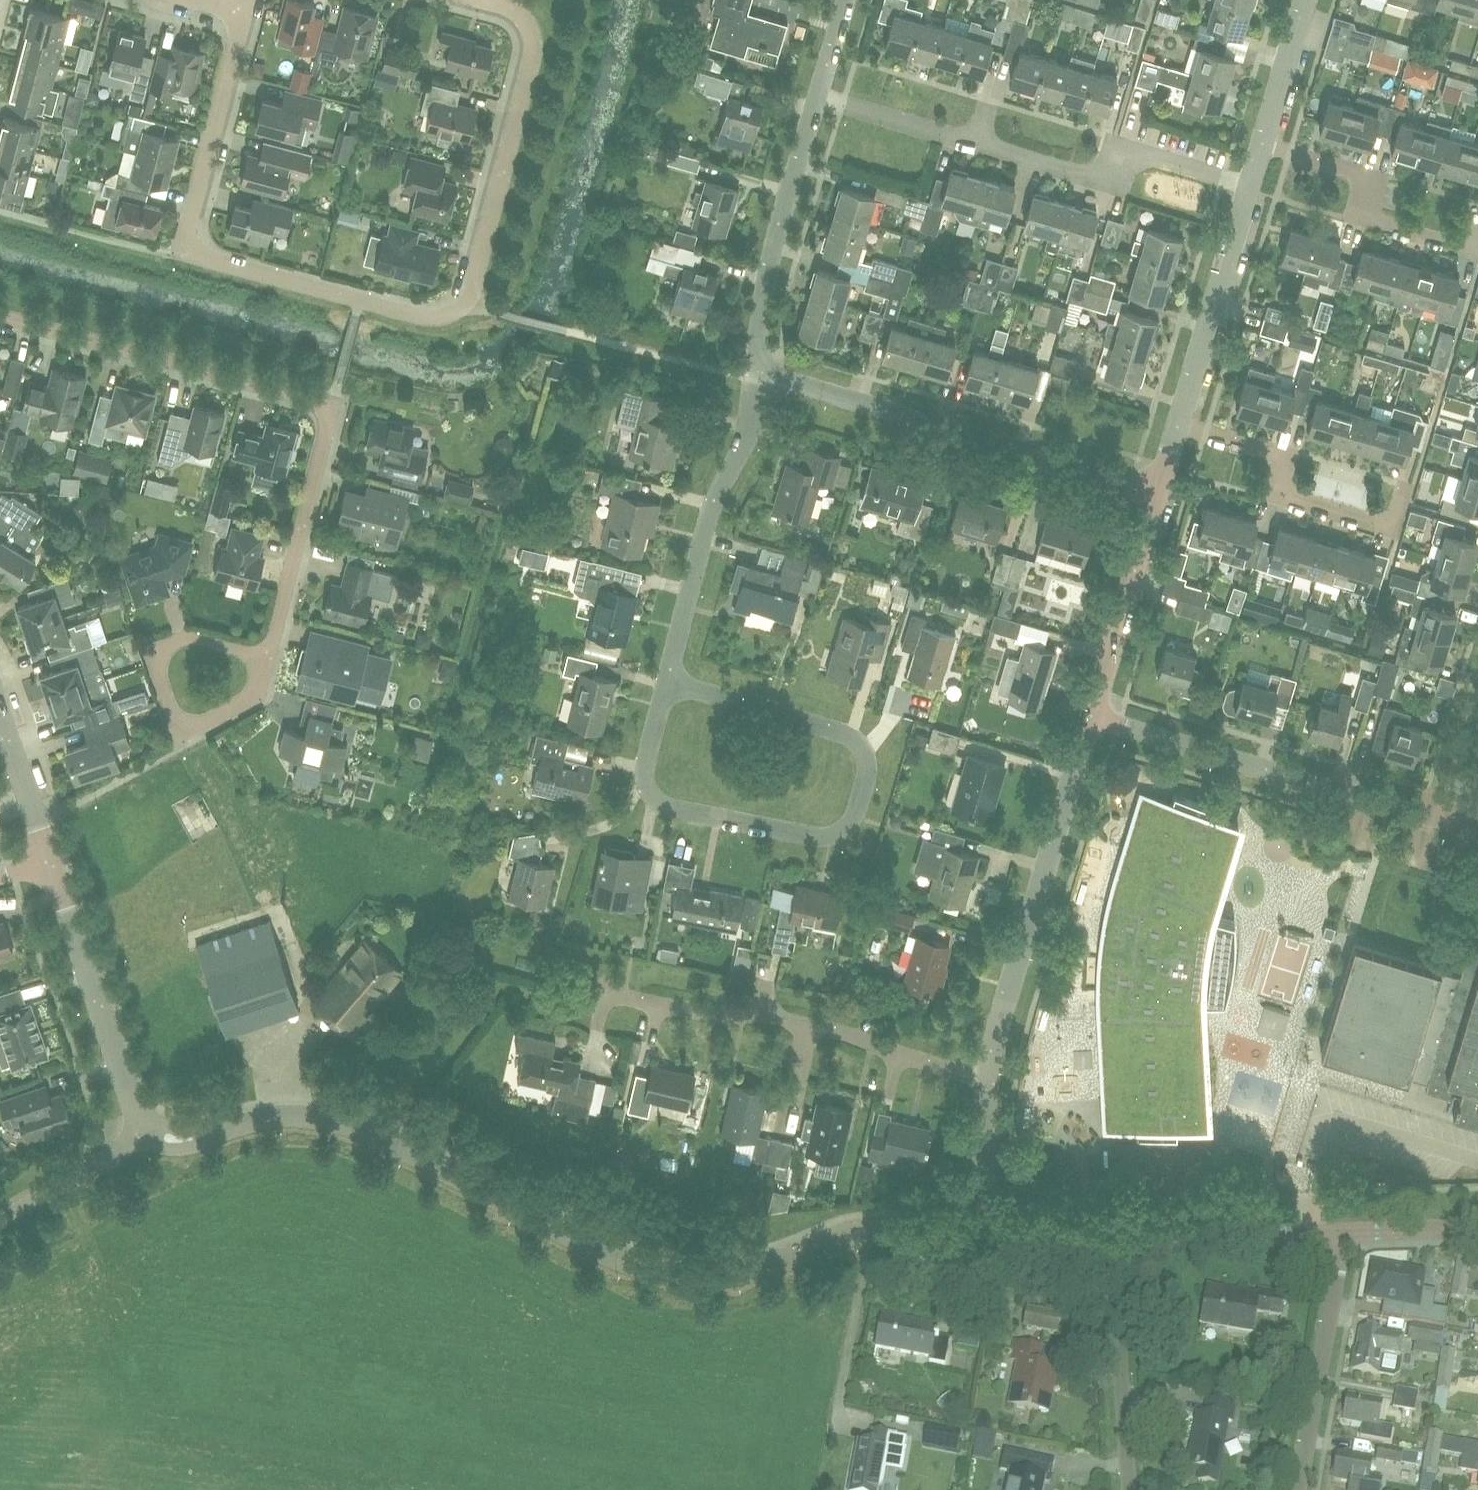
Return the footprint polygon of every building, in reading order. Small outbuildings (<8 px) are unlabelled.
[(278,43),(313,52),(323,16),(312,12),(314,3),(304,0),(285,0),(282,11),(286,12),(278,43)] [(710,45),(745,56),(748,44),(779,53),(787,24),(748,12),(752,0),(724,0),(710,45)] [(920,19),(922,10),(906,5),(907,0),(884,0),(878,19),(892,23),(885,45),(910,52),(920,19)] [(1020,0),(1007,0),(1002,16),(1014,20),(1020,0)] [(1014,20),(1026,23),(1033,0),(1020,0),(1014,20)] [(1087,4),(1111,11),(1113,5),(1099,1),(1100,0),(1089,0),(1087,4)] [(1135,18),(1147,21),(1154,0),(1140,0),(1135,18)] [(1185,0),(1164,0),(1162,5),(1182,11),(1185,0)] [(1249,10),(1216,0),(1215,0),(1208,25),(1200,23),(1197,33),(1197,34),(1227,43),(1230,32),(1242,35),(1249,10)] [(1249,10),(1251,5),(1255,2),(1256,0),(1216,0),(1249,10)] [(1426,0),(1391,0),(1410,6),(1423,10),(1426,0)] [(1465,0),(1426,0),(1423,10),(1435,13),(1438,2),(1461,9),(1458,18),(1459,18),(1465,0)] [(1459,18),(1477,24),(1477,0),(1465,0),(1459,18)] [(77,19),(70,17),(31,7),(25,31),(64,41),(71,43),(77,19)] [(366,58),(377,15),(346,7),(339,33),(324,28),(315,61),(337,66),(341,51),(366,58)] [(1081,24),(1086,10),(1075,7),(1071,21),(1081,24)] [(1180,14),(1157,8),(1153,20),(1176,27),(1180,14)] [(1096,13),(1086,10),(1081,24),(1091,27),(1095,13),(1096,13)] [(933,59),(943,26),(920,19),(910,52),(933,59)] [(1145,28),(1133,24),(1126,47),(1138,51),(1145,28)] [(957,66),(967,33),(943,26),(933,59),(957,66)] [(1351,27),(1347,40),(1371,48),(1376,34),(1351,27)] [(58,64),(64,41),(25,31),(25,32),(27,32),(21,55),(58,64)] [(146,37),(120,31),(110,70),(126,74),(122,90),(131,93),(130,97),(144,100),(152,67),(139,63),(146,37)] [(452,47),(447,66),(485,76),(492,49),(465,41),(466,38),(443,32),(440,44),(452,47)] [(992,41),(967,33),(957,66),(982,74),(992,41)] [(1235,58),(1223,55),(1227,43),(1197,34),(1196,37),(1193,46),(1201,49),(1193,73),(1228,83),(1235,58)] [(1367,61),(1371,48),(1347,40),(1343,54),(1367,61)] [(159,57),(151,88),(147,104),(154,106),(158,90),(171,94),(173,86),(194,91),(204,53),(175,45),(171,60),(159,57)] [(1458,45),(1457,57),(1477,60),(1477,48),(1458,45)] [(414,76),(419,57),(389,49),(384,69),(414,76)] [(1035,90),(1046,57),(1021,49),(1011,83),(1035,90)] [(52,88),(58,64),(21,55),(15,78),(52,88)] [(1083,105),(1096,62),(1072,55),(1069,64),(1059,97),(1083,105)] [(1059,97),(1069,64),(1046,57),(1035,90),(1059,97)] [(1450,67),(1469,73),(1471,64),(1452,58),(1450,67)] [(1220,109),(1228,83),(1193,73),(1162,64),(1146,59),(1139,85),(1155,90),(1158,80),(1189,89),(1186,99),(1220,109)] [(1118,79),(1094,71),(1097,63),(1096,62),(1083,105),(1108,112),(1118,79)] [(1471,64),(1469,73),(1477,75),(1477,66),(1471,64)] [(312,73),(297,68),(292,88),(307,91),(312,73)] [(1464,89),(1466,80),(1447,74),(1445,83),(1464,89)] [(748,150),(762,105),(741,99),(746,84),(723,77),(718,93),(730,97),(716,140),(748,150)] [(45,112),(52,88),(15,78),(9,102),(45,112)] [(1466,80),(1464,89),(1477,93),(1477,84),(1466,80)] [(453,88),(429,82),(421,112),(431,115),(427,132),(439,135),(437,142),(455,147),(457,140),(468,142),(476,110),(449,103),(453,88)] [(264,99),(257,126),(296,137),(299,123),(315,128),(322,100),(295,93),(292,107),(264,99)] [(1345,139),(1358,97),(1357,96),(1354,106),(1340,102),(1342,97),(1332,94),(1330,99),(1320,131),(1345,139)] [(1386,134),(1394,107),(1393,107),(1381,103),(1358,97),(1345,139),(1369,146),(1374,131),(1386,134)] [(1417,160),(1428,121),(1427,120),(1425,128),(1402,121),(1405,111),(1404,110),(1394,107),(1386,134),(1396,137),(1392,153),(1417,160)] [(41,126),(43,119),(22,113),(20,121),(5,117),(0,135),(0,141),(35,150),(41,126)] [(159,122),(135,115),(131,127),(130,127),(124,150),(173,162),(179,139),(156,133),(159,122)] [(1440,167),(1450,135),(1449,135),(1451,127),(1428,121),(1417,160),(1440,167)] [(1464,175),(1473,142),(1450,135),(1440,167),(1464,175)] [(35,150),(0,141),(0,166),(29,174),(35,150)] [(1473,142),(1464,175),(1477,179),(1477,144),(1473,142)] [(249,154),(242,184),(283,195),(291,166),(307,170),(311,153),(284,145),(280,162),(249,154)] [(698,171),(701,160),(701,159),(654,146),(651,158),(698,171)] [(167,186),(173,162),(124,150),(118,172),(117,172),(107,178),(106,182),(129,188),(141,191),(144,180),(167,186)] [(447,220),(457,185),(433,179),(437,164),(412,158),(404,189),(417,192),(413,211),(447,220)] [(973,191),(977,177),(981,166),(968,162),(965,173),(952,169),(942,201),(979,212),(985,194),(973,191)] [(29,174),(0,166),(0,191),(23,197),(29,174)] [(1015,188),(977,177),(973,191),(985,194),(979,212),(1006,220),(1015,188)] [(724,234),(737,188),(707,179),(703,192),(695,190),(691,204),(698,206),(693,225),(724,234)] [(126,200),(129,188),(106,182),(103,194),(110,196),(108,206),(103,224),(119,228),(120,223),(155,232),(161,209),(126,200)] [(921,229),(929,202),(904,194),(877,186),(877,188),(874,196),(875,196),(875,198),(901,206),(900,210),(924,217),(921,229)] [(867,221),(875,198),(875,196),(874,196),(843,187),(832,223),(846,228),(850,216),(867,221)] [(1056,215),(1060,201),(1034,194),(1025,226),(1062,237),(1067,219),(1056,215)] [(263,212),(236,205),(229,232),(267,242),(270,231),(286,235),(293,208),(266,201),(263,212)] [(1097,212),(1060,201),(1056,215),(1067,219),(1062,237),(1088,244),(1097,212)] [(929,202),(921,229),(936,234),(944,209),(928,205),(929,202)] [(856,259),(867,221),(850,216),(846,228),(832,223),(824,250),(856,259)] [(1108,217),(1101,242),(1117,247),(1124,222),(1108,217)] [(411,275),(432,280),(440,250),(415,243),(418,232),(393,225),(390,237),(384,235),(376,269),(410,278),(411,275)] [(1181,254),(1185,239),(1181,238),(1181,237),(1149,228),(1145,242),(1135,239),(1132,250),(1159,259),(1155,270),(1170,274),(1177,252),(1181,254)] [(1303,282),(1317,235),(1292,228),(1283,259),(1307,266),(1302,282),(1303,282)] [(1339,288),(1347,260),(1336,257),(1341,242),(1317,235),(1303,282),(1310,284),(1319,286),(1319,284),(1320,282),(1326,284),(1339,288)] [(698,269),(703,253),(655,238),(650,255),(668,261),(664,273),(681,278),(679,284),(672,310),(705,319),(715,284),(718,275),(698,269)] [(1378,288),(1387,256),(1363,249),(1359,264),(1347,260),(1339,288),(1352,292),(1355,284),(1356,281),(1366,284),(1378,288)] [(1167,284),(1170,274),(1155,270),(1159,259),(1132,250),(1131,251),(1141,254),(1132,284),(1130,291),(1162,301),(1167,284)] [(1398,307),(1411,263),(1387,256),(1378,288),(1390,291),(1387,301),(1397,304),(1397,306),(1398,307)] [(893,280),(898,266),(873,258),(872,263),(869,272),(893,280)] [(996,286),(1003,262),(987,258),(980,281),(984,282),(996,286)] [(1018,267),(1003,262),(996,286),(1011,290),(1013,284),(1018,267)] [(1426,302),(1435,270),(1411,263),(1398,307),(1405,309),(1409,308),(1412,298),(1426,302)] [(913,270),(898,266),(893,280),(888,297),(883,316),(895,319),(902,294),(906,295),(909,284),(913,270)] [(843,304),(849,284),(851,278),(818,268),(814,284),(807,306),(821,310),(825,298),(843,304)] [(1114,286),(1115,284),(1116,281),(1105,278),(1107,272),(1096,269),(1094,274),(1091,273),(1086,289),(1111,296),(1114,286)] [(1454,293),(1457,284),(1459,278),(1435,270),(1426,302),(1449,309),(1445,320),(1459,324),(1466,297),(1454,293)] [(888,297),(893,280),(869,272),(866,284),(865,284),(864,289),(888,297)] [(1082,305),(1086,289),(1091,273),(1089,280),(1073,275),(1071,284),(1066,300),(1082,305)] [(977,308),(984,282),(980,281),(980,282),(969,279),(968,278),(967,284),(961,303),(977,308)] [(1011,291),(1011,290),(996,286),(984,282),(977,308),(992,312),(999,288),(1011,291)] [(1253,299),(1268,303),(1271,291),(1256,287),(1253,299)] [(1106,312),(1111,296),(1086,289),(1082,305),(1106,312)] [(1068,308),(1020,294),(1017,303),(1050,312),(1045,328),(1061,333),(1068,308)] [(831,342),(843,304),(825,298),(821,310),(807,306),(799,332),(831,342)] [(1267,307),(1264,319),(1288,326),(1292,313),(1268,305),(1267,307)] [(1124,310),(1120,324),(1109,321),(1106,332),(1134,341),(1131,353),(1145,357),(1157,320),(1124,310)] [(867,312),(860,337),(875,341),(879,328),(883,317),(867,312)] [(924,354),(933,324),(910,317),(906,329),(892,325),(883,358),(908,365),(912,350),(924,354)] [(1287,330),(1288,326),(1264,319),(1260,330),(1260,332),(1275,337),(1270,353),(1280,356),(1284,340),(1287,330)] [(946,376),(956,344),(942,340),(945,331),(943,327),(934,324),(933,324),(924,354),(912,350),(908,365),(946,376)] [(1385,351),(1388,342),(1386,342),(1389,332),(1372,327),(1366,346),(1385,351)] [(1138,383),(1145,357),(1131,353),(1134,341),(1106,332),(1105,333),(1106,333),(1103,344),(1113,347),(1106,373),(1138,383)] [(1405,348),(1388,342),(1385,351),(1402,356),(1405,348)] [(995,375),(1000,357),(975,350),(965,382),(1002,393),(1007,379),(995,375)] [(1380,367),(1383,359),(1364,353),(1361,362),(1380,367)] [(1050,370),(1051,370),(1074,377),(1079,361),(1055,354),(1050,370)] [(1038,369),(1000,357),(995,375),(1007,379),(1002,393),(1029,401),(1038,369)] [(26,361),(12,358),(3,393),(17,396),(26,361)] [(1423,377),(1429,364),(1415,358),(1410,371),(1423,377)] [(1400,364),(1383,359),(1380,367),(1397,373),(1400,364)] [(1262,418),(1271,386),(1271,385),(1275,373),(1250,366),(1237,411),(1262,418)] [(1302,413),(1311,385),(1309,385),(1313,370),(1302,367),(1294,393),(1271,386),(1262,418),(1287,425),(1291,410),(1302,413)] [(43,413),(42,417),(73,425),(86,377),(55,369),(50,387),(30,382),(24,408),(43,413)] [(1452,371),(1446,389),(1455,392),(1461,373),(1452,371)] [(1053,374),(1049,386),(1065,391),(1069,378),(1053,374)] [(110,415),(96,411),(89,440),(103,443),(105,434),(127,440),(130,430),(145,434),(155,395),(118,385),(110,415)] [(1333,440),(1343,407),(1319,400),(1322,389),(1311,385),(1302,413),(1313,416),(1308,432),(1333,440)] [(633,456),(672,466),(682,425),(659,419),(664,398),(639,392),(627,389),(626,389),(617,424),(627,427),(640,429),(633,456)] [(1357,447),(1381,454),(1395,406),(1395,405),(1390,421),(1366,414),(1357,447)] [(171,466),(198,449),(198,448),(215,453),(225,414),(195,406),(192,417),(171,412),(158,462),(171,466)] [(1422,449),(1430,422),(1418,418),(1415,412),(1395,406),(1381,454),(1405,461),(1410,445),(1422,449)] [(1357,447),(1366,414),(1343,407),(1333,440),(1357,447)] [(375,420),(367,450),(383,454),(379,470),(421,480),(429,449),(410,444),(414,430),(375,420)] [(264,437),(241,430),(234,456),(258,462),(256,468),(285,476),(296,432),(268,425),(264,437)] [(1477,429),(1466,426),(1462,438),(1477,443),(1477,425),(1477,429)] [(9,427),(3,453),(22,458),(29,431),(9,427)] [(1462,438),(1454,436),(1450,449),(1454,450),(1450,462),(1466,466),(1462,478),(1477,482),(1477,443),(1462,438)] [(831,484),(831,483),(846,487),(852,466),(838,461),(839,457),(810,448),(804,468),(787,463),(773,508),(808,518),(819,481),(831,484)] [(79,450),(73,473),(104,481),(110,458),(79,450)] [(924,539),(932,513),(915,507),(923,482),(875,467),(864,504),(902,516),(897,531),(924,539)] [(653,522),(658,503),(629,496),(634,477),(627,476),(602,470),(597,490),(613,494),(601,544),(627,550),(639,553),(648,521),(653,522)] [(1462,478),(1456,500),(1445,497),(1441,510),(1469,518),(1473,506),(1477,508),(1477,482),(1462,478)] [(473,487),(449,481),(446,495),(470,501),(473,487)] [(231,488),(218,485),(211,511),(224,514),(231,488)] [(397,542),(406,506),(408,499),(390,494),(388,501),(348,491),(340,522),(365,529),(363,534),(397,542)] [(996,544),(1007,506),(960,493),(949,530),(996,544)] [(1220,557),(1233,513),(1209,506),(1199,538),(1197,546),(1206,549),(1208,541),(1223,545),(1219,557),(1220,557)] [(0,544),(0,570),(22,583),(36,559),(20,549),(35,525),(6,507),(0,516),(0,539),(2,540),(0,544)] [(1256,566),(1264,539),(1253,536),(1258,521),(1233,513),(1220,557),(1244,564),(1244,563),(1256,566)] [(1439,518),(1435,531),(1432,539),(1434,543),(1442,545),(1439,557),(1471,566),(1477,543),(1463,538),(1467,526),(1439,518)] [(1084,564),(1093,533),(1048,519),(1039,550),(1084,564)] [(1295,566),(1304,534),(1280,527),(1276,543),(1264,539),(1256,566),(1269,570),(1291,577),(1295,566)] [(215,577),(256,587),(264,558),(258,556),(263,536),(234,528),(228,549),(223,547),(215,577)] [(320,542),(340,547),(343,535),(324,530),(320,542)] [(1319,574),(1328,541),(1304,534),(1295,566),(1319,574)] [(170,567),(184,571),(191,544),(161,535),(158,547),(123,559),(138,603),(168,593),(161,574),(169,571),(170,567)] [(1343,581),(1352,548),(1328,541),(1319,574),(1343,581)] [(1376,602),(1384,575),(1372,571),(1377,556),(1352,548),(1343,581),(1366,588),(1363,599),(1376,602)] [(1005,583),(1013,554),(1001,551),(993,580),(994,580),(1005,583)] [(1027,558),(1013,554),(1005,583),(1018,587),(1027,558)] [(789,620),(806,561),(785,555),(779,574),(747,565),(734,608),(748,612),(750,608),(789,620)] [(1463,591),(1471,566),(1439,557),(1435,570),(1430,569),(1422,573),(1417,589),(1445,598),(1449,586),(1463,591)] [(627,630),(636,596),(627,594),(620,592),(626,569),(589,560),(581,591),(597,595),(588,634),(624,643),(627,630)] [(332,584),(325,614),(364,624),(371,595),(390,600),(396,576),(373,569),(374,569),(348,562),(342,586),(332,584)] [(1181,575),(1183,568),(1172,565),(1170,572),(1181,575)] [(19,606),(27,629),(63,617),(59,607),(76,601),(68,577),(41,586),(45,598),(19,606)] [(1185,583),(1180,598),(1205,605),(1210,590),(1185,583)] [(1442,609),(1445,598),(1417,589),(1417,590),(1393,583),(1390,594),(1413,601),(1410,613),(1421,617),(1417,629),(1406,625),(1449,638),(1457,613),(1442,609)] [(1205,605),(1180,598),(1176,611),(1209,621),(1213,608),(1205,605)] [(1303,626),(1306,617),(1287,612),(1284,620),(1303,626)] [(916,653),(909,676),(940,686),(956,636),(925,626),(927,619),(912,614),(901,648),(916,653)] [(990,629),(991,629),(995,630),(1017,637),(1022,621),(994,614),(993,618),(990,629)] [(844,618),(827,674),(861,684),(869,655),(880,658),(891,624),(865,616),(863,624),(844,618)] [(88,624),(77,628),(75,624),(66,627),(63,617),(27,629),(34,652),(64,642),(67,653),(92,645),(95,645),(88,624)] [(1323,622),(1306,617),(1303,626),(1320,631),(1323,622)] [(1442,662),(1449,638),(1406,625),(1395,661),(1395,662),(1399,663),(1424,670),(1427,658),(1442,662)] [(1297,678),(1309,637),(1310,635),(1304,634),(1299,648),(1300,648),(1292,677),(1272,671),(1268,686),(1245,679),(1242,691),(1235,689),(1230,690),(1227,693),(1224,704),(1225,708),(1227,711),(1248,717),(1249,713),(1269,719),(1274,703),(1289,707),(1297,678)] [(380,700),(391,659),(366,653),(368,646),(332,636),(326,660),(306,654),(298,685),(354,700),(356,694),(380,700)] [(1056,653),(1025,643),(1009,698),(1040,707),(1056,653)] [(103,669),(100,668),(92,645),(67,653),(66,654),(69,665),(42,675),(43,677),(40,679),(40,682),(41,685),(43,687),(46,688),(50,698),(106,679),(103,669)] [(1174,681),(1172,690),(1195,697),(1202,675),(1191,671),(1196,655),(1167,647),(1158,676),(1174,681)] [(580,674),(567,723),(601,732),(614,682),(593,676),(597,662),(567,654),(562,673),(574,677),(575,673),(580,674)] [(1369,710),(1384,659),(1383,659),(1383,660),(1377,680),(1363,676),(1354,706),(1369,710)] [(1389,697),(1399,663),(1395,662),(1384,659),(1369,710),(1374,693),(1389,697)] [(57,720),(72,716),(76,727),(117,713),(106,679),(50,698),(53,707),(51,710),(50,713),(51,716),(54,718),(57,719),(57,720)] [(1339,739),(1352,695),(1342,692),(1337,708),(1321,704),(1317,718),(1313,717),(1309,730),(1339,739)] [(1413,760),(1422,729),(1408,725),(1412,713),(1386,705),(1373,749),(1403,758),(1403,757),(1413,760)] [(91,741),(67,749),(77,778),(119,764),(115,751),(130,746),(120,715),(86,726),(91,741)] [(306,735),(287,730),(281,751),(300,756),(295,775),(317,781),(322,762),(341,767),(347,745),(340,743),(343,731),(331,728),(333,721),(311,715),(306,735)] [(933,727),(928,745),(955,753),(961,735),(933,727)] [(583,802),(593,765),(563,758),(567,742),(536,734),(529,760),(539,762),(533,789),(583,802)] [(990,820),(1006,766),(970,755),(953,809),(990,820)] [(1138,1137),(1176,1135),(1176,1125),(1206,1124),(1201,1012),(1203,1012),(1207,1001),(1224,1001),(1229,986),(1232,970),(1234,954),(1235,937),(1234,922),(1217,917),(1216,906),(1214,905),(1238,825),(1209,816),(1212,807),(1175,796),(1172,804),(1143,796),(1118,878),(1111,900),(1108,918),(1105,937),(1103,950),(1102,960),(1101,968),(1101,973),(1100,989),(1101,1014),(1107,1129),(1137,1127),(1138,1137)] [(937,828),(933,841),(926,839),(918,866),(937,872),(930,894),(964,905),(979,856),(959,850),(963,836),(937,828)] [(544,908),(554,867),(538,863),(541,850),(539,831),(514,835),(508,856),(516,858),(506,898),(544,908)] [(639,910),(649,857),(627,853),(604,848),(594,901),(627,908),(639,910)] [(691,887),(695,866),(669,861),(664,888),(678,891),(672,918),(735,930),(741,897),(691,887)] [(1073,903),(1082,906),(1088,884),(1079,882),(1073,903)] [(781,906),(776,931),(772,951),(786,953),(790,934),(793,934),(795,921),(837,929),(843,895),(797,886),(796,891),(774,887),(771,904),(781,906)] [(748,895),(749,921),(764,921),(763,894),(748,895)] [(867,918),(910,930),(914,915),(871,903),(867,918)] [(197,945),(225,1030),(298,1006),(270,921),(197,945)] [(14,954),(3,923),(0,924),(0,958),(14,954)] [(948,945),(917,938),(908,935),(904,948),(914,951),(910,968),(913,969),(908,987),(939,995),(944,976),(940,975),(948,945)] [(366,941),(313,1004),(349,1035),(402,973),(366,941)] [(1460,976),(1441,970),(1354,943),(1321,1053),(1408,1079),(1409,1077),(1428,1082),(1426,1090),(1457,1099),(1454,1108),(1455,1108),(1453,1116),(1477,1123),(1477,947),(1470,944),(1460,976)] [(0,995),(0,1026),(14,1066),(48,1055),(31,1004),(19,1007),(14,990),(0,995)] [(1034,1029),(1044,1032),(1050,1011),(1040,1008),(1034,1029)] [(552,1054),(554,1043),(517,1034),(514,1049),(524,1051),(518,1080),(556,1089),(557,1089),(552,1113),(586,1121),(588,1112),(598,1114),(605,1083),(595,1081),(576,1076),(580,1061),(552,1054)] [(686,1108),(694,1074),(651,1064),(647,1085),(636,1082),(629,1109),(646,1113),(649,1100),(686,1108)] [(755,1141),(767,1091),(733,1083),(721,1133),(755,1141)] [(1,1101),(9,1125),(23,1120),(29,1139),(72,1125),(61,1095),(50,1098),(46,1086),(1,1101)] [(818,1103),(815,1119),(806,1117),(801,1136),(810,1138),(807,1153),(819,1155),(816,1169),(834,1174),(837,1160),(839,1160),(850,1110),(818,1103)] [(1020,1105),(1018,1127),(1026,1128),(1028,1128),(1030,1106),(1027,1105),(1020,1105)] [(926,1144),(929,1129),(889,1120),(886,1136),(874,1133),(868,1158),(921,1171),(928,1145),(926,1144)] [(777,1164),(782,1140),(759,1135),(753,1159),(777,1164)] [(793,1143),(782,1140),(777,1164),(787,1167),(793,1143)] [(777,1184),(777,1203),(794,1204),(794,1185),(777,1184)] [(1452,1288),(1466,1290),(1471,1263),(1477,1264),(1477,1256),(1469,1255),(1469,1259),(1457,1257),(1452,1288)] [(1375,1266),(1370,1297),(1384,1300),(1382,1315),(1445,1326),(1448,1310),(1434,1307),(1435,1300),(1419,1297),(1423,1274),(1375,1266)] [(1281,1316),(1285,1294),(1259,1290),(1257,1301),(1224,1295),(1225,1291),(1207,1288),(1202,1320),(1230,1324),(1229,1329),(1252,1333),(1256,1312),(1281,1316)] [(1023,1329),(1057,1335),(1061,1315),(1027,1309),(1023,1329)] [(950,1339),(935,1336),(936,1327),(882,1317),(876,1347),(930,1357),(929,1361),(945,1364),(950,1339)] [(1444,1330),(1411,1324),(1408,1341),(1440,1346),(1444,1330)] [(1401,1359),(1405,1340),(1387,1337),(1388,1334),(1360,1329),(1357,1344),(1354,1344),(1351,1362),(1354,1363),(1382,1368),(1382,1367),(1396,1369),(1400,1366),(1401,1359)] [(981,1334),(958,1330),(955,1347),(978,1351),(981,1334)] [(1441,1355),(1439,1370),(1453,1372),(1456,1352),(1462,1353),(1464,1342),(1444,1339),(1443,1346),(1443,1350),(1442,1349),(1441,1355)] [(1048,1413),(1057,1368),(1061,1368),(1064,1352),(1064,1351),(1040,1346),(1040,1347),(1015,1342),(1012,1360),(1018,1362),(1009,1405),(1048,1413)] [(1450,1391),(1453,1372),(1439,1370),(1436,1389),(1437,1389),(1450,1391)] [(1419,1392),(1396,1388),(1393,1408),(1415,1412),(1415,1410),(1420,1410),(1423,1394),(1418,1394),(1419,1392)] [(1344,1421),(1363,1425),(1361,1437),(1391,1442),(1394,1428),(1379,1425),(1383,1401),(1349,1395),(1344,1421)] [(1187,1465),(1199,1468),(1197,1481),(1218,1485),(1220,1471),(1218,1471),(1227,1420),(1232,1421),(1235,1405),(1207,1400),(1204,1416),(1196,1414),(1187,1465)] [(892,1448),(891,1453),(904,1455),(907,1438),(895,1436),(871,1431),(869,1443),(857,1441),(848,1489),(876,1489),(884,1446),(892,1448)] [(1429,1431),(1426,1450),(1440,1452),(1443,1433),(1429,1431)] [(1464,1443),(1462,1456),(1477,1459),(1477,1445),(1464,1443)] [(1403,1451),(1378,1446),(1375,1460),(1400,1465),(1401,1462),(1413,1464),(1415,1453),(1403,1451)] [(1044,1480),(1050,1481),(1054,1461),(1004,1449),(1000,1470),(1010,1472),(1006,1489),(1042,1489),(1044,1480)] [(1437,1473),(1440,1452),(1426,1450),(1423,1471),(1437,1473)] [(1370,1476),(1373,1459),(1338,1453),(1333,1480),(1351,1483),(1349,1489),(1380,1489),(1382,1479),(1370,1476)] [(1462,1456),(1460,1468),(1477,1471),(1477,1459),(1462,1456)]
